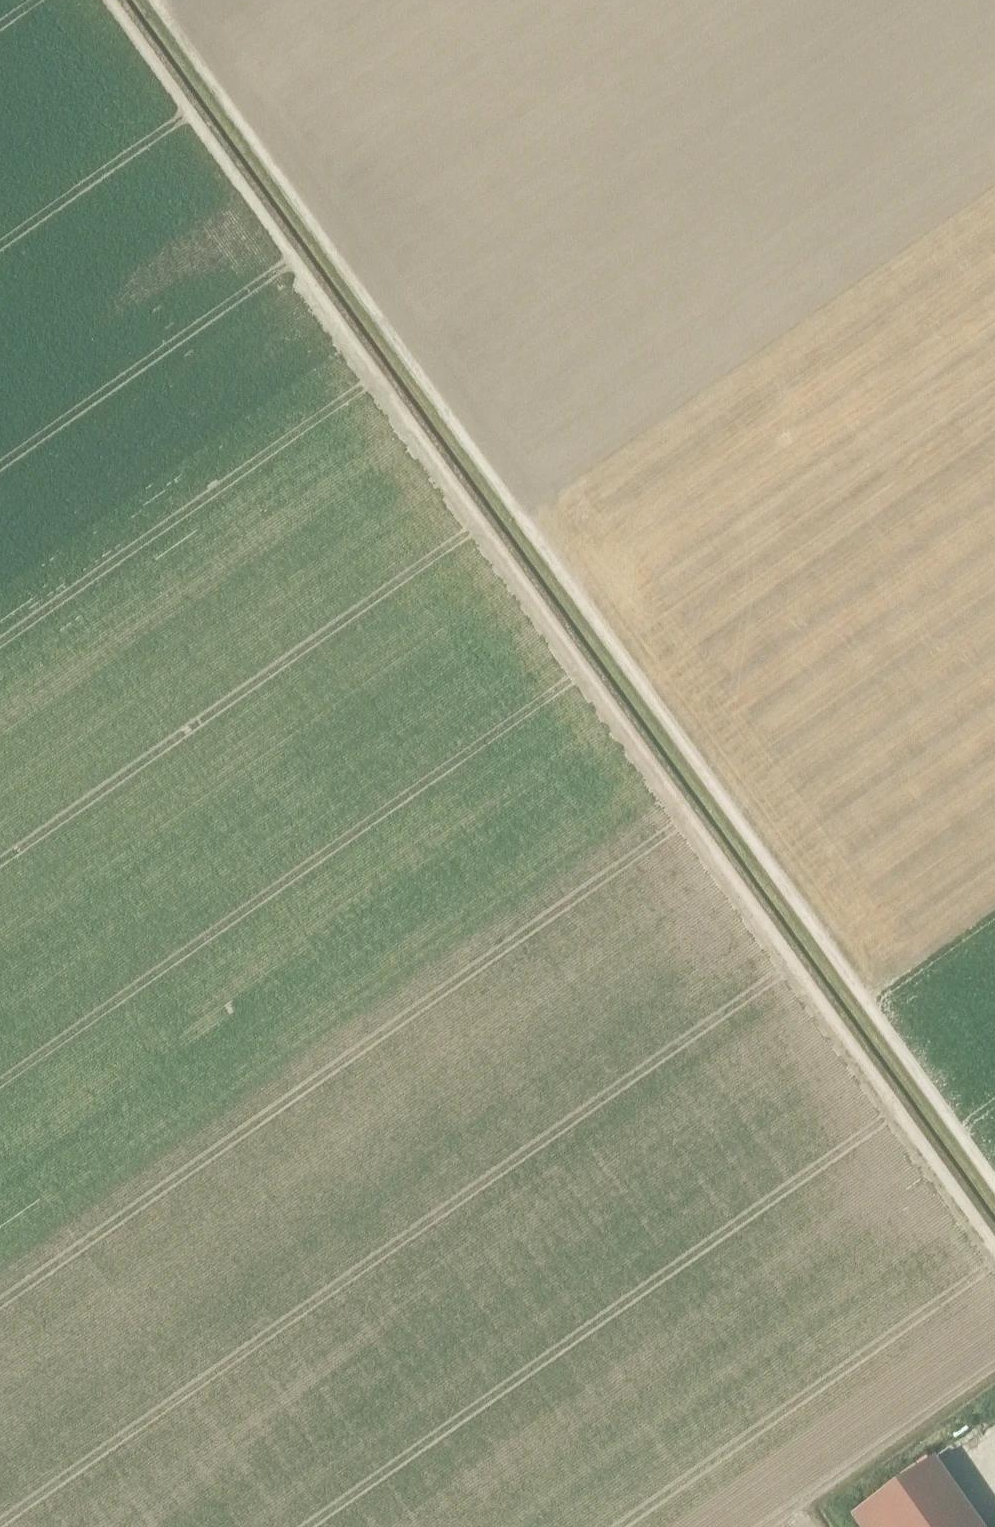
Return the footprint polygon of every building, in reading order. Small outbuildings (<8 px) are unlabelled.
[(853,1515),(862,1526),(980,1526),(933,1459),(853,1515)]
